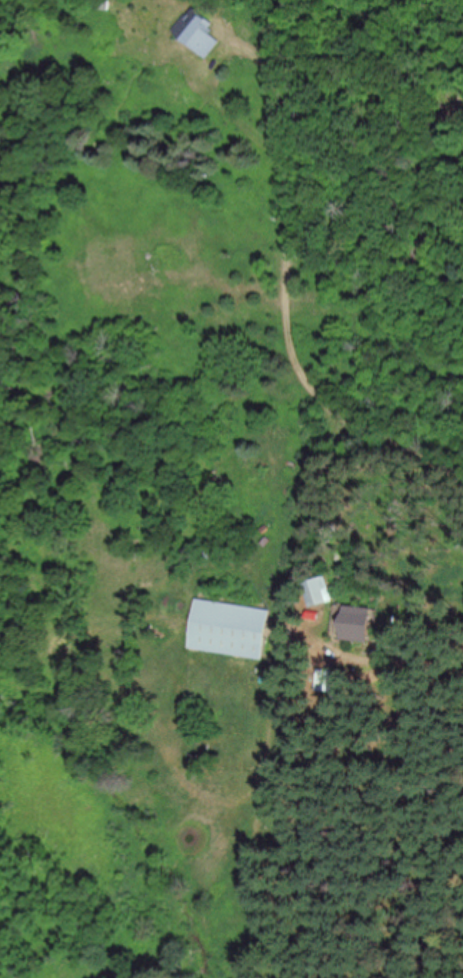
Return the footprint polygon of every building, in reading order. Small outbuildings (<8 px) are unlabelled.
[(92,10),(106,11),(107,0),(92,0),(92,10)] [(206,59),(219,41),(206,32),(212,23),(188,8),(170,35),(206,59)] [(323,592),(329,590),(325,577),(302,584),(309,609),(327,605),(323,592)] [(263,660),(269,610),(194,601),(188,651),(263,660)] [(339,639),(368,641),(370,609),(340,608),(339,639)]
